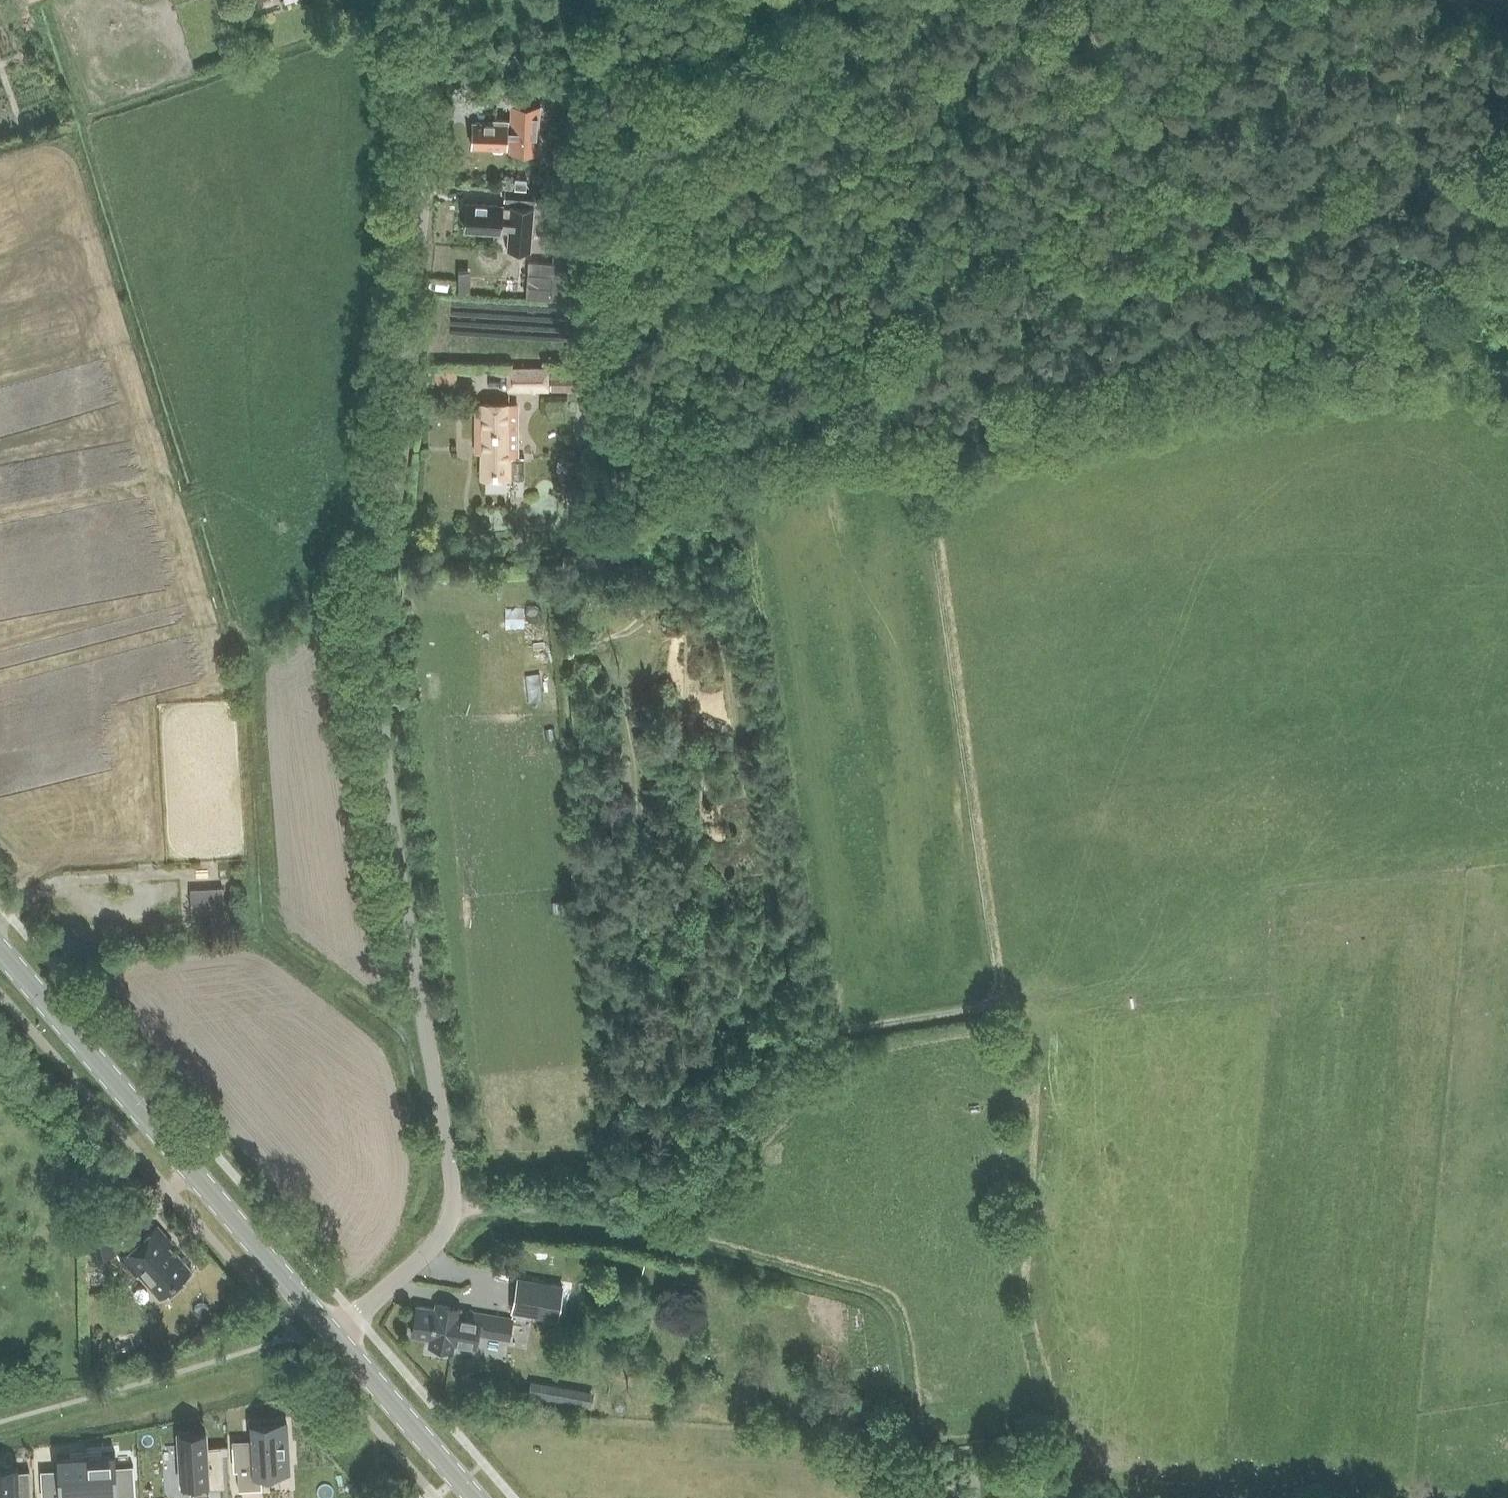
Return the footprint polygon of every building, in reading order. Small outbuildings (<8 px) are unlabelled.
[(507,148),(506,156),(541,157),(543,105),(505,104),(505,120),(493,119),(493,122),(473,121),(472,147),(507,148)] [(515,179),(515,188),(527,189),(527,180),(515,179)] [(537,190),(505,188),(504,201),(536,203),(537,190)] [(520,219),(521,206),(503,205),(467,202),(465,230),(500,233),(501,217),(520,219)] [(530,246),(529,295),(559,296),(561,246),(530,246)] [(595,368),(507,367),(507,389),(579,390),(579,388),(594,388),(595,368)] [(484,479),(510,479),(525,479),(524,457),(517,457),(517,404),(510,404),(476,404),(476,447),(484,447),(484,479)] [(223,887),(191,889),(193,924),(225,923),(223,887)] [(83,1224),(91,1258),(116,1252),(108,1218),(83,1224)] [(157,1226),(121,1258),(136,1275),(138,1273),(160,1299),(192,1272),(176,1252),(174,1254),(168,1248),(172,1244),(157,1226)] [(562,1285),(518,1278),(512,1312),(557,1319),(562,1285)] [(455,1348),(455,1344),(477,1347),(479,1333),(510,1338),(513,1318),(461,1310),(461,1308),(436,1304),(436,1308),(418,1305),(413,1335),(431,1338),(430,1344),(455,1348)] [(532,1381),(529,1395),(592,1406),(594,1392),(532,1381)] [(250,1439),(232,1440),(232,1446),(237,1446),(238,1488),(255,1488),(254,1473),(267,1473),(281,1472),(290,1472),(288,1431),(288,1421),(249,1422),(250,1439)] [(205,1431),(178,1433),(181,1487),(208,1485),(208,1489),(222,1488),(221,1455),(208,1455),(207,1455),(206,1447),(205,1431)] [(87,1455),(88,1473),(89,1497),(102,1497),(108,1497),(115,1497),(132,1497),(131,1496),(130,1471),(133,1470),(134,1470),(133,1466),(129,1466),(114,1467),(113,1453),(87,1455)] [(40,1471),(42,1497),(89,1497),(88,1473),(87,1455),(59,1456),(60,1470),(40,1471)] [(29,1475),(19,1475),(18,1465),(0,1466),(0,1497),(30,1497),(29,1475)]
